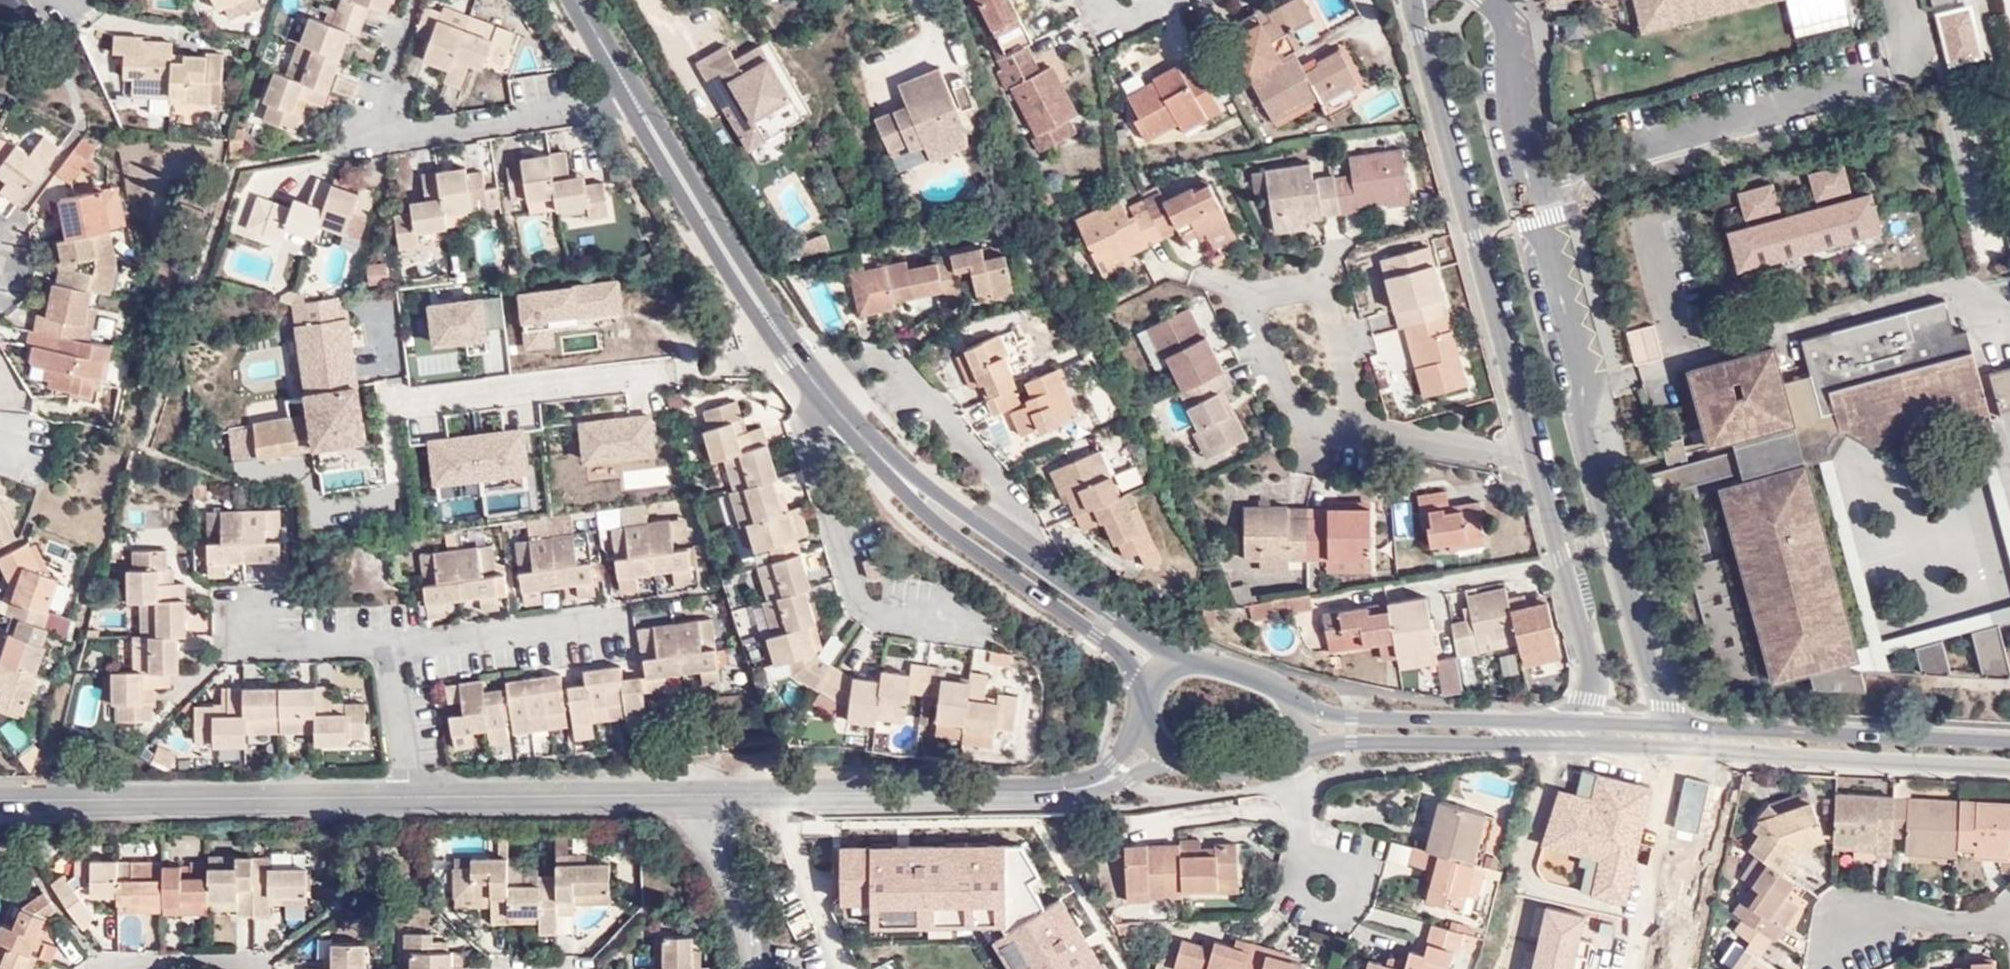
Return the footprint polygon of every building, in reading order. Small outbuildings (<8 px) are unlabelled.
[(302,127),(310,106),(302,103),(305,92),(314,96),(329,101),(336,84),(359,93),(364,81),(340,73),(360,27),(365,28),(376,0),(345,0),(338,18),(317,10),(308,38),(303,37),(291,69),(282,66),(270,95),(277,98),(270,116),(302,127)] [(1024,37),(1031,34),(1016,0),(982,0),(1005,47),(1021,39),(1024,37)] [(1289,41),(1296,38),(1287,20),(1309,8),(1305,0),(1273,0),(1266,4),(1253,12),(1247,3),(1233,10),(1236,16),(1220,25),(1241,67),(1248,64),(1289,41)] [(1264,0),(1252,0),(1247,3),(1253,12),(1266,4),(1264,0)] [(1646,22),(1735,0),(1640,0),(1646,22)] [(1769,45),(1853,24),(1847,0),(1758,0),(1769,45)] [(473,23),(476,11),(450,1),(448,6),(446,14),(473,23)] [(517,25),(504,21),(501,33),(473,23),(446,14),(448,6),(433,2),(423,29),(437,34),(430,54),(456,65),(452,77),(468,82),(476,58),(490,63),(493,54),(511,59),(521,32),(517,25)] [(1945,61),(1983,54),(1973,3),(1935,10),(1945,61)] [(473,23),(501,33),(504,21),(476,11),(473,23)] [(133,87),(170,92),(171,84),(174,53),(175,36),(145,31),(146,28),(117,25),(115,46),(127,48),(123,71),(134,74),(133,87)] [(0,31),(0,47),(11,51),(15,36),(0,31)] [(1005,47),(998,51),(1003,61),(1011,76),(1037,126),(1029,130),(1035,143),(1074,122),(1067,109),(1074,106),(1048,58),(1036,65),(1021,39),(1005,47)] [(1297,59),(1289,41),(1248,64),(1271,109),(1311,87),(1313,91),(1350,72),(1335,39),(1297,59)] [(726,47),(699,64),(717,94),(736,84),(742,97),(724,106),(742,137),(761,125),(758,118),(780,107),(786,117),(800,109),(805,118),(812,114),(769,41),(734,61),(726,47)] [(185,47),(183,54),(174,53),(171,84),(191,87),(190,95),(213,97),(216,74),(224,74),(228,47),(209,44),(208,50),(185,47)] [(1140,127),(1178,107),(1198,99),(1202,107),(1217,99),(1196,52),(1182,59),(1178,50),(1158,59),(1163,69),(1139,81),(1137,77),(1127,81),(1135,101),(1130,104),(1140,127)] [(1000,83),(1011,76),(1003,61),(991,67),(1000,83)] [(877,117),(891,150),(910,142),(912,149),(926,142),(930,151),(962,137),(952,114),(962,110),(943,64),(901,82),(910,104),(877,117)] [(171,84),(170,92),(190,95),(191,87),(171,84)] [(736,84),(717,94),(724,106),(742,97),(736,84)] [(170,92),(133,87),(132,93),(152,98),(152,104),(169,105),(170,92)] [(302,103),(310,106),(314,96),(305,92),(302,103)] [(1198,99),(1178,107),(1184,119),(1203,112),(1202,107),(1198,99)] [(761,125),(742,137),(751,150),(805,118),(800,109),(786,117),(780,107),(758,118),(761,125)] [(962,110),(952,114),(962,137),(930,151),(933,158),(971,142),(967,124),(962,110)] [(93,139),(81,130),(56,164),(69,173),(93,139)] [(2,166),(27,183),(58,140),(45,131),(33,148),(0,131),(0,170),(2,166)] [(1267,163),(1270,188),(1273,205),(1285,204),(1287,215),(1306,213),(1306,208),(1323,206),(1324,211),(1359,206),(1359,199),(1389,196),(1389,191),(1411,189),(1403,141),(1350,150),(1353,168),(1334,172),(1334,170),(1314,172),(1311,156),(1267,163)] [(597,215),(616,213),(615,207),(602,181),(595,181),(595,172),(577,174),(573,149),(528,155),(529,162),(512,165),(517,192),(534,190),(535,196),(563,193),(565,206),(596,202),(597,215)] [(479,198),(494,197),(491,168),(476,170),(475,163),(427,171),(429,196),(417,198),(418,208),(399,212),(405,245),(424,242),(423,228),(454,223),(452,210),(480,206),(479,198)] [(1256,190),(1270,188),(1267,163),(1253,165),(1256,190)] [(1734,230),(1732,230),(1743,269),(1886,229),(1875,191),(1874,192),(1868,171),(1852,176),(1848,163),(1813,172),(1816,185),(1780,195),(1777,182),(1742,191),(1745,204),(1728,209),(1734,228),(1734,230)] [(20,193),(27,183),(2,166),(0,170),(0,177),(9,181),(20,193)] [(299,205),(265,193),(252,223),(286,236),(292,223),(320,233),(326,219),(351,228),(359,210),(374,215),(383,189),(367,183),(365,188),(324,174),(315,197),(304,194),(299,205)] [(1106,246),(1112,258),(1129,250),(1127,244),(1147,236),(1150,240),(1179,226),(1185,236),(1206,226),(1208,231),(1231,219),(1212,177),(1194,187),(1191,183),(1165,195),(1161,185),(1146,192),(1149,202),(1130,210),(1120,193),(1076,214),(1094,252),(1106,246)] [(602,181),(615,207),(611,179),(602,181)] [(68,216),(70,232),(110,225),(103,187),(64,193),(68,216)] [(1390,202),(1413,198),(1411,189),(1389,191),(1389,196),(1390,202)] [(68,216),(64,193),(55,195),(58,217),(68,216)] [(479,198),(480,206),(481,210),(496,209),(494,197),(479,198)] [(1285,204),(1273,205),(1276,225),(1308,222),(1306,213),(1287,215),(1285,204)] [(1231,219),(1208,231),(1212,239),(1235,228),(1231,219)] [(112,225),(110,225),(70,232),(62,233),(66,260),(68,269),(66,281),(96,286),(114,290),(120,261),(112,225)] [(66,260),(62,233),(53,235),(57,259),(66,260)] [(1422,331),(1429,357),(1418,361),(1425,390),(1468,380),(1429,239),(1382,253),(1400,323),(1408,321),(1411,334),(1422,331)] [(868,282),(855,285),(862,314),(899,306),(898,300),(947,287),(951,303),(967,300),(959,269),(973,265),(980,289),(997,285),(998,291),(1019,286),(1010,249),(987,253),(985,242),(938,254),(939,259),(910,265),(908,258),(865,268),(868,282)] [(1106,246),(1094,252),(1103,270),(1132,256),(1129,250),(1112,258),(1106,246)] [(868,282),(865,268),(851,271),(855,285),(868,282)] [(82,335),(91,302),(96,286),(66,281),(59,279),(49,311),(43,310),(39,325),(82,335)] [(578,324),(577,314),(620,310),(618,284),(522,293),(527,346),(554,343),(553,327),(578,324)] [(298,296),(301,286),(296,285),(287,289),(286,295),(297,299),(298,296)] [(311,297),(309,289),(301,286),(298,296),(297,299),(304,298),(311,297)] [(391,313),(388,289),(374,290),(379,315),(391,313)] [(296,301),(299,326),(309,400),(312,416),(256,426),(261,455),(366,439),(347,294),(296,301)] [(1946,294),(1924,300),(1928,313),(1938,311),(1941,329),(1953,326),(1946,294)] [(489,350),(487,330),(506,327),(502,296),(433,306),(438,342),(467,338),(468,353),(489,350)] [(1205,327),(1191,298),(1149,318),(1162,350),(1168,347),(1183,381),(1182,383),(1210,448),(1249,429),(1235,397),(1228,399),(1222,383),(1234,377),(1211,325),(1205,327)] [(1924,300),(1893,307),(1894,314),(1918,414),(1987,397),(1967,323),(1953,326),(1941,329),(1938,311),(1928,313),(1924,300)] [(91,302),(82,335),(91,337),(100,305),(91,302)] [(1892,430),(1920,423),(1918,414),(1894,314),(1806,339),(1814,372),(1789,380),(1778,346),(1742,357),(1749,380),(1737,384),(1730,360),(1694,371),(1714,445),(1745,437),(1751,434),(1747,419),(1822,398),(1824,405),(1837,401),(1843,420),(1861,415),(1892,430)] [(1658,323),(1632,330),(1640,364),(1668,357),(1658,323)] [(91,337),(82,335),(39,325),(34,324),(31,340),(37,342),(33,357),(52,363),(50,373),(58,376),(57,384),(75,388),(74,395),(93,397),(97,380),(103,381),(108,353),(112,353),(115,342),(91,337)] [(299,401),(309,400),(299,326),(288,327),(299,401)] [(1422,331),(1411,334),(1418,361),(1429,357),(1422,331)] [(972,346),(973,349),(983,375),(999,414),(1025,402),(1019,386),(1022,384),(1010,354),(1013,352),(1006,332),(972,346)] [(972,380),(983,375),(973,349),(960,354),(972,380)] [(1749,380),(1742,357),(1730,360),(1737,384),(1749,380)] [(1989,368),(1998,405),(2009,402),(2009,363),(1989,368)] [(1086,416),(1065,366),(1032,380),(1039,395),(1032,398),(1034,403),(1017,411),(1027,434),(1044,426),(1047,432),(1086,416)] [(1987,397),(1918,414),(1920,423),(1921,425),(1969,412),(1983,408),(1989,406),(1987,397)] [(780,663),(822,650),(814,619),(821,616),(811,587),(818,583),(803,537),(794,508),(787,509),(776,476),(783,475),(767,427),(752,431),(742,434),(739,421),(747,417),(741,398),(706,409),(711,427),(707,428),(718,459),(727,455),(738,488),(733,491),(743,524),(749,522),(773,598),(767,601),(777,633),(771,635),(780,663)] [(1824,461),(1874,643),(1862,647),(1853,650),(1859,669),(1868,670),(1896,670),(1890,650),(1969,630),(1967,623),(1966,617),(1888,638),(1838,457),(1852,430),(1846,430),(1843,420),(1837,401),(1824,405),(1822,398),(1747,419),(1751,434),(1745,437),(1747,447),(1641,475),(1644,486),(1647,499),(1753,470),(1756,480),(1810,465),(1824,461)] [(1983,408),(1969,412),(2009,563),(2009,508),(1983,408)] [(412,453),(434,451),(439,503),(532,493),(526,436),(543,434),(541,412),(505,416),(508,440),(450,447),(448,421),(409,425),(412,453)] [(653,415),(584,423),(589,461),(657,452),(653,415)] [(1843,420),(1846,430),(1852,430),(1881,445),(1923,434),(1921,425),(1920,423),(1892,430),(1861,415),(1843,420)] [(742,434),(752,431),(747,417),(739,421),(742,434)] [(1691,457),(1686,435),(1665,442),(1670,463),(1691,457)] [(1127,492),(1104,445),(1056,466),(1066,492),(1072,489),(1087,527),(1112,517),(1122,539),(1127,537),(1134,553),(1146,547),(1153,563),(1170,557),(1145,499),(1139,501),(1134,489),(1127,492)] [(401,458),(372,470),(382,493),(411,481),(401,458)] [(1821,685),(1872,687),(1868,670),(1859,669),(1853,650),(1862,647),(1810,465),(1756,480),(1726,488),(1777,678),(1816,668),(1821,685)] [(1432,534),(1453,532),(1489,526),(1485,493),(1449,498),(1447,487),(1421,490),(1422,508),(1424,507),(1434,506),(1436,520),(1431,521),(1432,534)] [(22,526),(5,493),(0,492),(0,538),(22,526)] [(1763,683),(1710,493),(1700,496),(1705,515),(1680,521),(1725,682),(1763,683)] [(1375,556),(1376,501),(1332,501),(1332,515),(1311,514),(1291,514),(1291,502),(1246,502),(1247,556),(1261,556),(1291,556),(1331,556),(1375,556)] [(1311,514),(1332,515),(1332,501),(1310,502),(1311,514)] [(1311,514),(1310,502),(1291,502),(1291,514),(1311,514)] [(794,508),(803,537),(814,534),(805,504),(794,508)] [(1426,522),(1431,521),(1436,520),(1434,506),(1424,507),(1426,522)] [(258,561),(276,561),(277,540),(264,540),(263,510),(206,511),(205,561),(224,561),(258,561)] [(277,540),(277,510),(263,510),(264,540),(277,540)] [(693,535),(691,515),(676,517),(679,536),(693,535)] [(682,568),(703,565),(701,545),(680,547),(679,536),(676,517),(632,523),(633,543),(634,554),(621,556),(623,576),(645,573),(682,568)] [(617,526),(620,544),(633,543),(632,523),(617,526)] [(1490,535),(1489,526),(1453,532),(1455,540),(1490,535)] [(595,549),(593,528),(580,530),(583,551),(595,549)] [(583,551),(580,530),(532,537),(536,567),(525,568),(528,589),(548,587),(583,581),(599,579),(596,560),(585,562),(583,551)] [(458,531),(448,532),(451,550),(440,551),(444,580),(429,582),(432,603),(450,600),(485,595),(502,592),(500,572),(488,573),(487,562),(484,545),(460,548),(458,531)] [(46,565),(31,536),(3,549),(13,566),(7,587),(14,589),(55,602),(64,571),(46,565)] [(536,567),(532,537),(520,540),(525,568),(536,567)] [(500,562),(497,543),(484,545),(487,562),(500,562)] [(182,634),(184,583),(172,583),(157,582),(157,566),(164,567),(164,548),(129,548),(127,567),(123,567),(123,599),(153,599),(152,635),(129,635),(128,670),(111,670),(109,701),(114,701),(114,721),(147,721),(148,701),(139,702),(139,685),(148,685),(165,686),(165,670),(175,670),(177,634),(182,634)] [(444,580),(440,551),(424,553),(429,582),(444,580)] [(1291,556),(1261,556),(1262,568),(1291,568),(1291,556)] [(1332,569),(1375,567),(1375,556),(1331,556),(1332,569)] [(223,576),(224,561),(205,561),(205,575),(223,576)] [(276,575),(276,561),(258,561),(258,575),(276,575)] [(706,580),(703,565),(682,568),(684,583),(706,580)] [(157,566),(157,582),(172,583),(172,567),(164,567),(157,566)] [(647,587),(645,573),(623,576),(625,590),(647,587)] [(586,596),(601,593),(599,579),(583,581),(586,596)] [(1474,613),(1453,618),(1459,651),(1522,639),(1525,649),(1562,640),(1552,595),(1533,598),(1531,589),(1513,593),(1510,582),(1469,590),(1474,613)] [(548,587),(528,589),(530,603),(550,601),(548,587)] [(16,626),(7,657),(41,670),(55,621),(51,620),(55,602),(14,589),(9,607),(26,612),(22,627),(16,626)] [(1316,601),(1314,590),(1286,595),(1288,606),(1316,601)] [(1402,653),(1442,646),(1432,590),(1326,609),(1330,634),(1364,628),(1367,641),(1383,639),(1398,636),(1401,651),(1402,653)] [(487,609),(504,607),(502,592),(485,595),(487,609)] [(1277,608),(1274,597),(1252,600),(1254,613),(1277,608)] [(1964,610),(1966,617),(1967,623),(2009,612),(2009,597),(1964,610)] [(450,600),(432,603),(434,617),(452,614),(450,600)] [(723,645),(720,616),(708,617),(712,646),(723,645)] [(662,654),(651,655),(653,675),(672,672),(709,667),(726,664),(723,645),(712,646),(708,617),(661,624),(662,642),(662,654)] [(1996,621),(1971,626),(1981,671),(2009,673),(1996,621)] [(0,643),(0,654),(3,656),(7,657),(16,626),(6,623),(0,643)] [(649,643),(662,642),(661,624),(648,625),(649,643)] [(1364,628),(1330,634),(1332,648),(1367,641),(1364,628)] [(1401,651),(1398,636),(1383,639),(1386,653),(1401,651)] [(1956,672),(1947,638),(1921,646),(1928,671),(1956,672)] [(1528,660),(1565,652),(1562,640),(1525,649),(1528,660)] [(1404,667),(1445,659),(1442,646),(1402,653),(1404,667)] [(798,674),(824,656),(822,650),(780,663),(781,664),(771,668),(776,682),(798,674)] [(3,702),(30,709),(41,670),(7,657),(3,656),(0,665),(0,698),(3,702)] [(819,687),(833,666),(824,656),(798,674),(819,687)] [(937,702),(945,703),(943,717),(972,722),(971,725),(1000,729),(1001,724),(1020,727),(1025,693),(1005,690),(1003,699),(991,696),(994,671),(978,670),(977,679),(948,675),(949,666),(919,662),(917,671),(888,668),(888,677),(857,674),(843,664),(821,695),(833,712),(881,721),(884,709),(912,712),(915,690),(930,693),(926,722),(933,723),(937,702)] [(728,681),(726,664),(709,667),(710,683),(728,681)] [(575,681),(579,721),(599,719),(597,704),(615,702),(632,700),(634,715),(651,713),(646,675),(630,676),(629,666),(594,669),(595,679),(575,681)] [(109,701),(111,670),(98,671),(97,700),(109,701)] [(515,678),(518,716),(537,714),(554,712),(572,710),(567,670),(515,678)] [(673,688),(672,672),(653,675),(654,689),(673,688)] [(464,682),(466,699),(467,712),(454,714),(458,733),(479,730),(494,728),(513,726),(509,687),(491,688),(490,680),(464,682)] [(453,701),(466,699),(464,682),(450,684),(453,701)] [(139,702),(148,701),(148,685),(139,685),(139,702)] [(210,713),(210,706),(192,705),(191,739),(208,740),(209,745),(239,746),(239,735),(308,734),(308,746),(341,746),(342,740),(360,740),(360,705),(342,705),(342,715),(327,715),(326,705),(326,687),(223,687),(223,706),(223,714),(210,713)] [(416,764),(444,762),(439,690),(411,692),(416,764)] [(616,717),(634,715),(632,700),(615,702),(616,717)] [(615,702),(597,704),(599,719),(616,717),(615,702)] [(342,715),(342,705),(326,705),(327,715),(342,715)] [(554,712),(556,727),(574,725),(572,710),(554,712)] [(556,727),(554,712),(537,714),(538,729),(556,727)] [(538,729),(537,714),(518,716),(519,731),(538,729)] [(17,716),(1,723),(13,749),(28,742),(17,716)] [(943,717),(941,733),(969,737),(971,725),(972,722),(943,717)] [(600,733),(599,719),(579,721),(580,735),(600,733)] [(969,741),(997,745),(1000,729),(971,725),(969,737),(969,741)] [(495,742),(515,740),(513,726),(494,728),(495,742)] [(479,730),(458,733),(460,746),(480,745),(479,730)] [(1902,772),(1901,794),(1898,831),(1911,832),(1911,848),(1935,849),(1935,841),(1962,842),(1963,796),(1916,795),(1917,772),(1902,772)] [(1883,846),(1897,847),(1898,831),(1901,794),(1842,791),(1838,837),(1863,839),(1863,835),(1883,837),(1883,846)] [(1962,842),(1962,844),(1978,846),(1978,854),(2009,855),(2009,798),(1963,796),(1962,842)] [(1421,903),(1457,912),(1462,895),(1470,862),(1467,861),(1480,813),(1434,801),(1421,849),(1410,846),(1405,865),(1430,872),(1421,903)] [(1757,853),(1767,859),(1790,873),(1799,856),(1795,848),(1830,834),(1817,802),(1788,815),(1772,806),(1761,820),(1768,824),(1763,831),(1768,834),(1757,853)] [(1482,854),(1492,815),(1480,813),(1467,861),(1470,862),(1480,865),(1482,854)] [(1883,837),(1863,835),(1863,839),(1863,845),(1883,846),(1883,837)] [(491,927),(508,926),(507,919),(506,893),(503,837),(493,836),(493,859),(470,859),(470,873),(453,872),(455,906),(490,906),(491,927)] [(1174,849),(1120,850),(1122,898),(1145,896),(1145,903),(1175,902),(1175,896),(1214,894),(1213,883),(1233,881),(1233,847),(1209,847),(1210,858),(1195,859),(1194,841),(1174,841),(1174,849)] [(1935,849),(1962,851),(1962,844),(1962,842),(1935,841),(1935,849)] [(841,851),(841,907),(871,906),(872,932),(1000,931),(1004,938),(992,945),(1006,968),(1103,968),(1061,901),(1046,910),(1031,885),(1040,879),(1022,849),(841,851)] [(1495,880),(1498,869),(1493,868),(1494,858),(1482,854),(1480,865),(1478,877),(1495,880)] [(470,873),(470,859),(453,860),(453,872),(470,873)] [(553,880),(555,921),(574,920),(574,905),(574,893),(609,892),(609,868),(584,869),(584,859),(552,859),(553,880)] [(1760,888),(1741,917),(1748,921),(1781,942),(1785,944),(1809,907),(1794,898),(1804,881),(1790,873),(1767,859),(1752,884),(1760,888)] [(1473,897),(1478,877),(1480,865),(1470,862),(1462,895),(1473,897)] [(237,903),(238,912),(238,922),(254,922),(256,863),(238,863),(237,872),(211,872),(211,883),(210,901),(237,903)] [(238,863),(211,863),(211,872),(237,872),(238,863)] [(270,875),(270,863),(256,863),(254,922),(267,922),(267,902),(305,901),(305,875),(270,875)] [(1745,866),(1731,864),(1727,882),(1742,885),(1745,866)] [(103,900),(120,900),(120,886),(120,869),(80,869),(80,881),(75,884),(71,880),(57,889),(87,934),(99,924),(83,898),(92,892),(103,892),(103,900)] [(145,907),(146,917),(166,917),(166,873),(166,870),(132,869),(131,887),(120,886),(120,900),(120,906),(145,907)] [(185,907),(210,908),(210,901),(211,883),(181,884),(181,873),(166,873),(166,917),(184,918),(185,907)] [(540,935),(556,935),(555,921),(553,880),(537,882),(537,892),(506,893),(507,919),(539,919),(540,935)] [(1214,894),(1233,894),(1233,881),(1213,883),(1214,894)] [(574,905),(610,905),(609,892),(574,893),(574,905)] [(1145,896),(1122,898),(1122,907),(1145,907),(1145,903),(1145,896)] [(1,944),(33,956),(51,964),(56,949),(40,941),(46,924),(57,914),(47,898),(27,914),(19,934),(7,930),(1,944)] [(238,912),(237,903),(210,901),(210,908),(210,911),(238,912)] [(120,906),(120,917),(146,917),(145,907),(120,906)] [(184,918),(210,920),(210,911),(210,908),(185,907),(184,918)] [(1767,963),(1781,942),(1748,921),(1738,936),(1752,946),(1737,968),(1777,968),(1767,963)] [(1460,931),(1429,923),(1420,956),(1405,953),(1403,964),(1383,960),(1381,967),(1365,962),(1363,968),(1445,968),(1450,953),(1454,954),(1460,931)] [(690,960),(690,940),(690,929),(665,930),(665,962),(645,962),(645,968),(700,968),(700,961),(690,960)] [(405,968),(468,968),(468,967),(451,967),(450,954),(442,952),(441,939),(433,939),(433,934),(405,935),(405,968)] [(700,940),(690,940),(690,960),(700,961),(700,940)] [(1299,966),(1278,960),(1279,954),(1230,942),(1229,949),(1208,943),(1206,951),(1178,944),(1172,965),(1189,968),(1298,968),(1299,966)] [(33,956),(1,944),(0,948),(0,968),(28,968),(33,956)] [(302,968),(364,968),(364,947),(329,947),(329,968),(302,968)] [(2000,955),(1976,957),(1976,964),(1961,965),(1961,968),(2002,968),(2000,955)]
